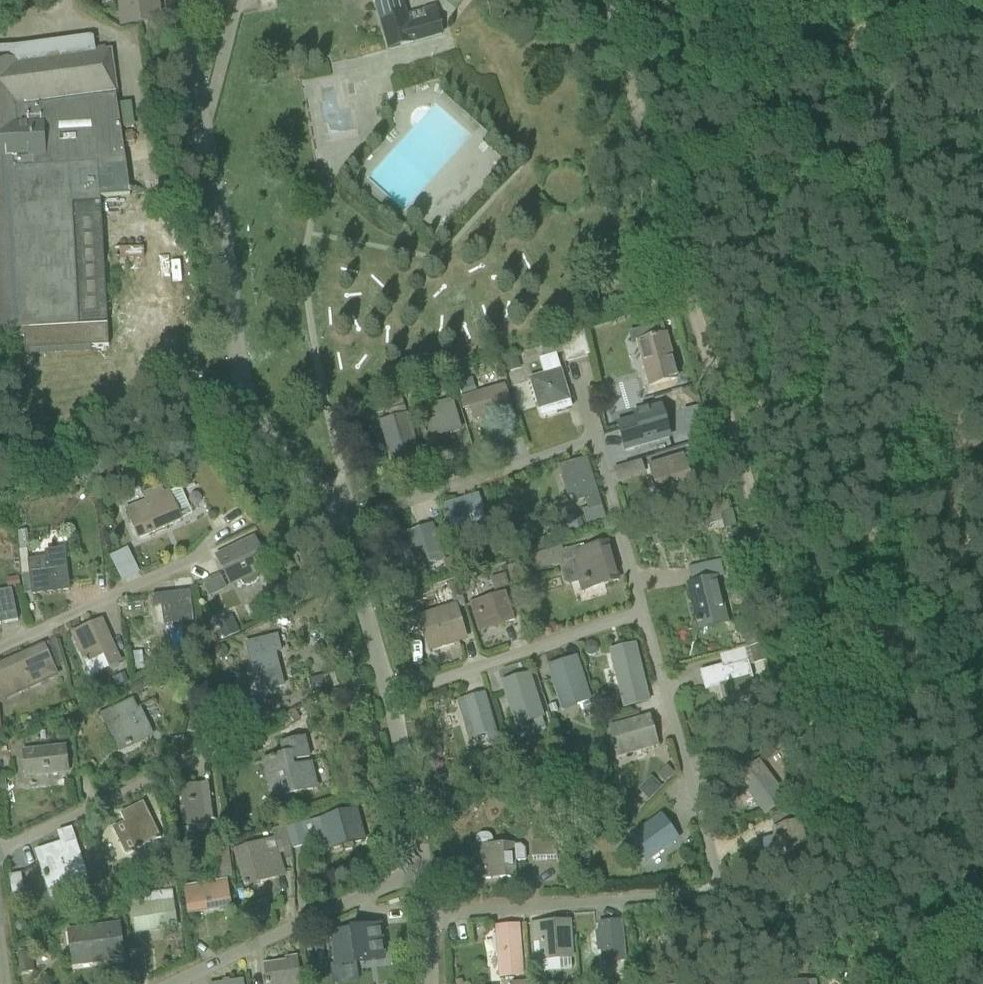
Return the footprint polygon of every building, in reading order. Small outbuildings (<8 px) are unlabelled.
[(122,28),(161,25),(159,0),(119,0),(122,28)] [(386,50),(440,35),(440,36),(441,35),(434,8),(405,16),(401,0),(372,0),(386,50)] [(12,339),(18,444),(108,439),(102,347),(108,347),(100,199),(129,197),(121,128),(134,127),(130,103),(117,105),(110,52),(94,54),(92,39),(14,50),(14,51),(0,52),(0,340),(12,339)] [(134,142),(132,132),(122,134),(124,144),(134,142)] [(581,334),(557,340),(561,354),(564,364),(588,357),(581,334)] [(664,337),(637,345),(649,387),(676,379),(664,337)] [(535,379),(530,381),(537,405),(539,410),(540,414),(543,416),(570,408),(568,401),(559,372),(559,371),(554,356),(561,354),(557,340),(538,345),(543,360),(540,361),(545,376),(535,379)] [(507,374),(519,370),(515,359),(504,363),(507,374)] [(471,380),(457,384),(460,396),(475,392),(471,380)] [(504,388),(460,401),(463,409),(469,407),(473,419),(485,416),(483,411),(500,406),(502,411),(510,408),(504,388)] [(423,436),(457,426),(451,402),(416,412),(423,436)] [(622,425),(618,426),(625,451),(668,438),(659,408),(634,415),(636,421),(622,425)] [(391,456),(394,466),(418,459),(406,416),(391,421),(392,425),(383,428),(386,438),(390,437),(396,455),(391,456)] [(652,467),(655,477),(663,504),(693,495),(681,458),(652,467)] [(585,461),(560,469),(570,503),(585,498),(589,510),(598,507),(585,461)] [(126,511),(130,520),(138,539),(180,521),(168,492),(164,494),(160,485),(141,493),(145,502),(126,511)] [(444,513),(445,516),(446,516),(448,522),(474,514),(476,519),(483,517),(482,512),(482,511),(477,496),(443,506),(445,513),(444,513)] [(580,515),(564,519),(568,533),(584,528),(580,515)] [(229,520),(210,527),(214,537),(233,530),(229,520)] [(406,534),(409,542),(417,568),(442,560),(431,526),(406,534)] [(231,585),(239,581),(242,587),(248,587),(257,583),(259,578),(257,573),(266,568),(252,540),(217,558),(231,585)] [(617,581),(607,544),(584,550),(583,546),(558,554),(557,552),(533,559),(536,572),(559,566),(564,584),(569,587),(580,584),(580,586),(585,585),(590,581),(601,578),(603,585),(617,581)] [(39,574),(30,575),(32,595),(62,591),(62,586),(67,586),(65,566),(63,551),(46,552),(47,565),(38,565),(39,574)] [(523,555),(511,558),(515,570),(526,567),(523,555)] [(677,558),(667,561),(670,570),(680,567),(677,558)] [(737,563),(729,565),(730,571),(733,572),(738,571),(737,563)] [(448,568),(442,575),(449,581),(455,575),(448,568)] [(198,594),(218,587),(214,575),(194,582),(198,594)] [(506,576),(492,581),(495,592),(509,588),(506,576)] [(716,579),(687,586),(696,622),(695,623),(696,627),(702,625),(701,624),(724,619),(726,624),(727,624),(716,579)] [(419,619),(427,643),(429,651),(464,639),(455,610),(464,607),(456,584),(446,587),(453,608),(419,619)] [(17,622),(11,589),(0,591),(0,625),(17,622)] [(162,606),(164,626),(194,623),(191,592),(151,597),(152,607),(162,606)] [(504,594),(477,602),(469,605),(477,632),(499,626),(513,621),(504,594)] [(72,635),(80,653),(83,661),(84,664),(87,662),(101,656),(106,668),(118,664),(109,640),(101,622),(72,635)] [(231,625),(220,630),(225,641),(237,636),(231,625)] [(194,627),(184,628),(186,645),(196,644),(194,627)] [(279,631),(244,640),(258,694),(262,693),(262,692),(283,687),(275,656),(284,654),(279,631)] [(744,636),(742,640),(745,648),(756,645),(753,634),(744,636)] [(590,657),(596,654),(596,647),(591,643),(584,647),(584,654),(590,657)] [(610,653),(611,658),(624,710),(648,704),(634,647),(610,653)] [(0,667),(0,694),(3,700),(55,676),(42,648),(0,667)] [(589,702),(581,679),(575,660),(548,669),(555,688),(562,711),(577,706),(589,702)] [(720,667),(699,673),(702,685),(717,681),(719,686),(727,716),(760,707),(751,677),(748,663),(721,670),(720,667)] [(513,667),(495,675),(498,683),(516,674),(513,667)] [(127,684),(123,675),(110,680),(114,689),(127,684)] [(501,684),(508,703),(515,725),(530,720),(534,733),(546,730),(528,675),(501,684)] [(308,683),(312,698),(328,694),(324,679),(308,683)] [(127,688),(130,695),(141,691),(138,683),(127,688)] [(89,700),(85,689),(72,694),(76,705),(89,700)] [(484,695),(456,703),(466,740),(486,734),(490,747),(498,745),(484,695)] [(133,700),(99,716),(116,752),(131,746),(130,745),(149,736),(133,700)] [(556,707),(547,710),(550,721),(559,718),(556,707)] [(293,710),(278,719),(285,729),(299,720),(293,710)] [(657,746),(649,719),(609,730),(616,758),(657,746)] [(604,735),(591,738),(594,750),(607,746),(604,735)] [(287,756),(260,763),(270,801),(312,791),(306,765),(291,769),(290,762),(296,760),(296,762),(309,759),(304,739),(281,745),(282,750),(286,749),(287,756)] [(64,747),(22,752),(25,778),(36,777),(35,770),(43,769),(43,771),(48,771),(48,769),(55,768),(56,775),(67,774),(64,747)] [(496,753),(482,756),(486,771),(499,767),(496,753)] [(737,780),(740,783),(758,807),(764,815),(784,800),(757,764),(737,780)] [(667,787),(676,777),(667,769),(658,778),(667,787)] [(211,784),(179,788),(178,789),(182,824),(186,824),(186,828),(205,825),(205,821),(216,820),(211,784)] [(119,814),(123,823),(110,829),(123,856),(159,838),(142,803),(119,814)] [(804,806),(795,808),(797,816),(806,814),(804,806)] [(631,814),(621,809),(614,823),(624,828),(631,814)] [(355,811),(311,823),(302,825),(305,834),(307,843),(325,838),(329,852),(364,842),(355,811)] [(661,817),(628,840),(645,863),(677,840),(661,817)] [(795,821),(771,828),(780,860),(784,875),(813,867),(811,862),(822,859),(817,843),(812,841),(803,843),(797,821),(795,821)] [(43,874),(45,879),(48,890),(89,877),(73,828),(59,833),(64,845),(37,854),(44,874),(43,874)] [(273,839),(234,851),(245,888),(284,875),(277,852),(286,849),(284,830),(271,834),(273,839)] [(474,849),(472,849),(473,860),(483,859),(484,880),(514,878),(513,863),(524,862),(524,850),(520,846),(512,846),(492,848),(491,840),(490,838),(486,835),(478,836),(476,838),(474,841),(474,849)] [(688,842),(682,846),(688,854),(694,850),(688,842)] [(553,847),(543,848),(544,861),(554,861),(553,847)] [(189,866),(187,853),(175,855),(176,868),(189,866)] [(171,881),(160,883),(162,890),(172,888),(171,881)] [(184,889),(185,895),(188,915),(199,913),(198,906),(205,905),(206,907),(210,906),(210,904),(217,903),(218,910),(230,908),(227,888),(226,882),(184,889)] [(134,911),(134,912),(137,931),(145,930),(144,925),(162,923),(163,928),(175,926),(172,906),(134,911)] [(65,929),(70,966),(91,964),(90,957),(110,954),(111,961),(122,960),(117,923),(65,929)] [(568,923),(528,926),(529,944),(537,944),(538,962),(571,959),(568,923)] [(599,925),(601,945),(602,963),(624,961),(620,923),(599,925)] [(496,928),(497,937),(500,978),(521,977),(517,926),(496,928)] [(331,934),(334,957),(353,955),(354,963),(382,959),(378,928),(331,934)] [(265,983),(300,983),(299,978),(296,958),(284,960),(285,963),(263,966),(266,983),(265,983)]
